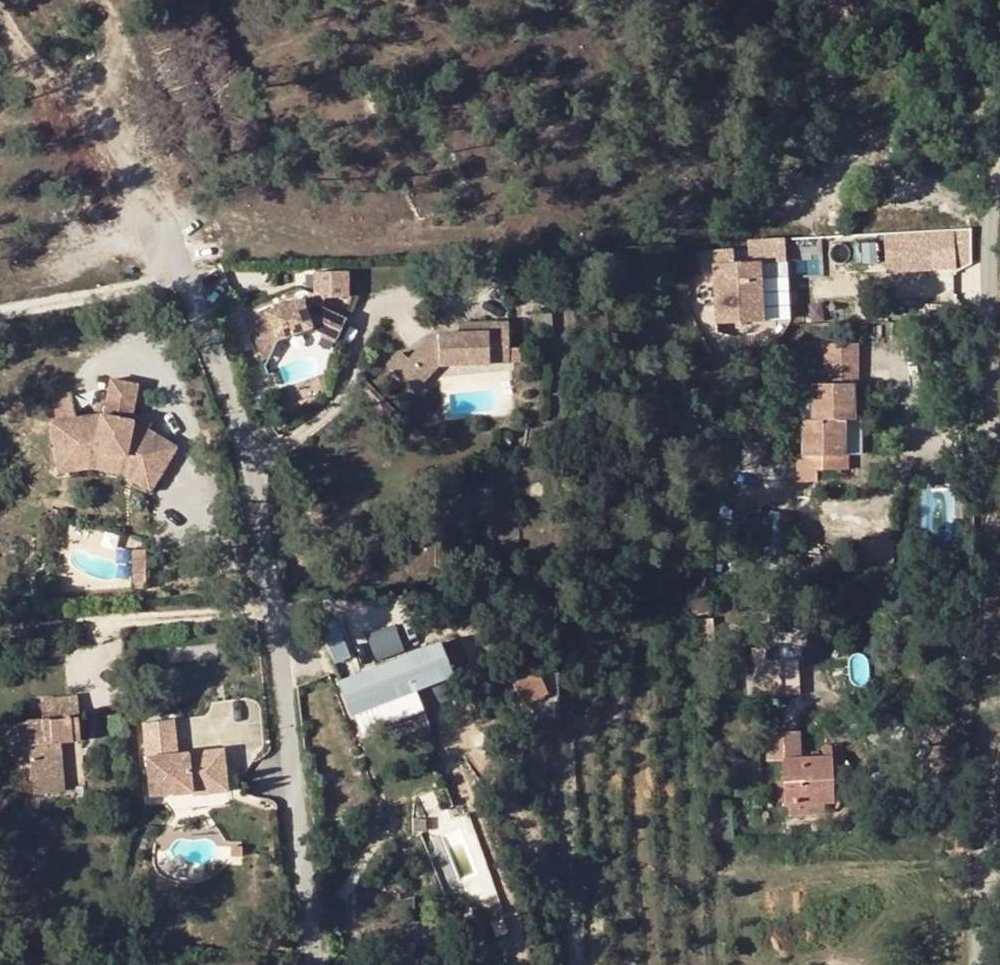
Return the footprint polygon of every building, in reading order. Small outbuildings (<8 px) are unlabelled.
[(886,271),(936,268),(933,229),(883,233),(886,271)] [(955,264),(973,262),(970,229),(953,230),(955,264)] [(765,272),(788,271),(786,236),(750,238),(750,252),(764,251),(765,272)] [(712,248),(716,322),(791,318),(789,276),(762,277),(761,261),(733,263),(732,247),(712,248)] [(271,277),(245,288),(261,327),(269,325),(276,308),(275,303),(287,299),(289,303),(309,296),(320,301),(319,303),(346,315),(358,288),(331,277),(329,281),(298,267),(285,272),(283,269),(270,274),(271,277)] [(397,318),(383,333),(410,358),(435,330),(486,328),(486,315),(505,314),(504,286),(473,288),(474,298),(454,299),(434,300),(435,305),(423,306),(405,324),(397,318)] [(473,288),(453,289),(454,299),(474,298),(473,288)] [(845,303),(802,305),(803,331),(846,329),(845,303)] [(505,314),(486,315),(486,328),(505,327),(505,314)] [(841,429),(840,414),(834,415),(833,380),(843,379),(841,344),(847,344),(846,329),(803,331),(805,380),(798,380),(800,416),(800,432),(793,433),(794,443),(810,443),(809,431),(841,429)] [(57,384),(9,402),(22,434),(57,420),(89,420),(127,432),(138,400),(89,384),(86,384),(86,347),(59,348),(60,384),(57,384)] [(531,365),(503,358),(500,374),(527,381),(531,365)] [(57,420),(22,434),(28,450),(58,438),(90,438),(122,449),(127,432),(89,420),(57,420)] [(793,537),(795,512),(773,511),(772,536),(793,537)] [(374,659),(403,652),(396,624),(368,631),(374,659)] [(342,626),(327,629),(333,661),(349,658),(342,626)] [(441,646),(359,677),(361,684),(357,685),(362,702),(367,700),(370,707),(453,676),(441,646)] [(528,657),(505,671),(525,706),(547,694),(528,657)] [(782,695),(780,674),(780,662),(756,664),(757,677),(764,677),(766,696),(782,695)] [(796,674),(780,674),(782,695),(797,695),(796,674)] [(359,677),(343,682),(354,712),(370,707),(367,700),(362,702),(357,685),(361,684),(359,677)] [(44,720),(81,716),(79,696),(42,699),(44,720)] [(28,743),(30,764),(33,795),(63,792),(59,743),(83,740),(81,716),(44,720),(27,721),(28,743)] [(173,719),(143,723),(150,795),(192,791),(191,782),(207,781),(207,786),(226,783),(223,749),(177,754),(173,719)] [(28,743),(27,721),(0,724),(0,745),(10,744),(28,743)] [(787,805),(788,805),(824,804),(831,803),(828,758),(800,759),(798,734),(767,735),(769,762),(784,761),(787,805)] [(28,743),(10,744),(12,766),(30,764),(28,743)] [(207,781),(191,782),(192,791),(192,794),(227,790),(226,783),(207,786),(207,781)] [(824,813),(824,804),(788,805),(789,816),(824,813)] [(242,846),(231,846),(231,855),(243,856),(242,846)] [(433,923),(433,932),(455,933),(454,924),(433,923)]
